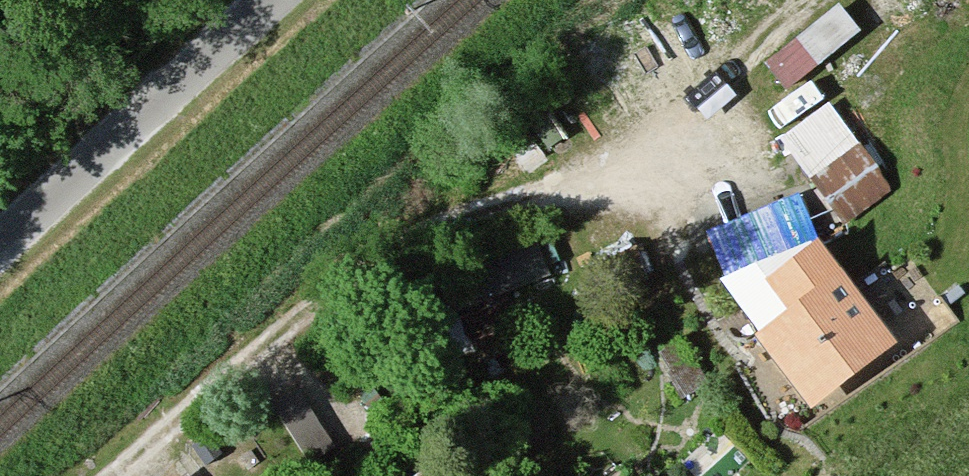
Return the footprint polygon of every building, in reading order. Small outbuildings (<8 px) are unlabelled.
[(838,11),(768,69),(788,92),(857,35),(838,11)] [(831,109),(785,142),(846,225),(891,191),(831,109)] [(723,290),(762,345),(812,408),(891,348),(821,251),(799,201),(710,235),(731,287),(723,290)] [(537,251),(408,296),(418,325),(449,314),(462,352),(501,338),(487,299),(547,279),(537,251)] [(684,344),(661,357),(684,397),(706,384),(684,344)] [(381,398),(372,382),(359,390),(368,406),(381,398)] [(307,403),(282,417),(311,462),(334,447),(307,403)] [(446,463),(421,475),(453,475),(446,463)]
